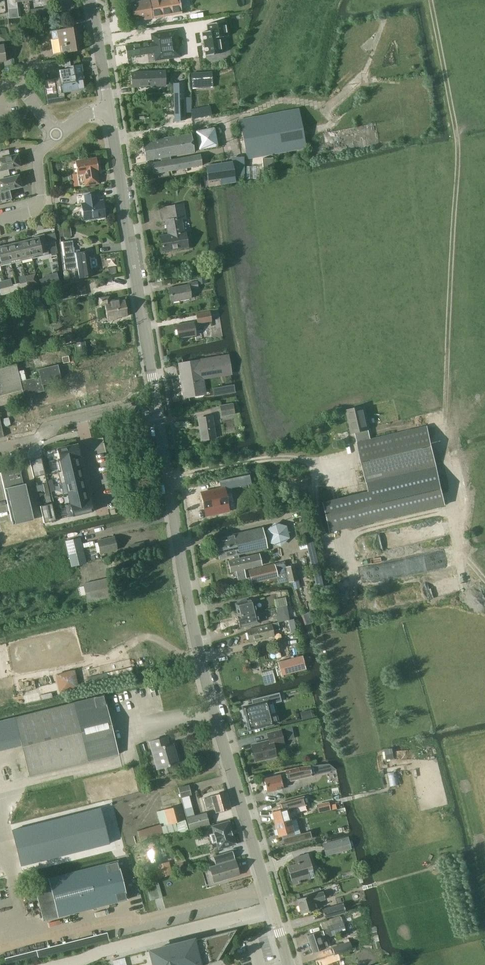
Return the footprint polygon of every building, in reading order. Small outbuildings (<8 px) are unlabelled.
[(8,9),(9,18),(18,17),(17,8),(17,2),(28,0),(7,0),(8,9)] [(133,21),(182,13),(179,0),(168,0),(168,2),(160,3),(159,0),(141,0),(141,1),(130,3),(132,13),(131,15),(131,18),(133,19),(133,21)] [(208,31),(202,32),(206,56),(222,53),(219,37),(228,36),(226,21),(207,24),(208,31)] [(61,53),(81,50),(78,27),(51,31),(52,39),(58,38),(61,53)] [(152,41),(125,45),(127,57),(154,53),(155,61),(181,57),(176,30),(151,34),(152,41)] [(57,60),(58,67),(70,65),(69,58),(57,60)] [(60,78),(54,79),(57,97),(64,96),(64,93),(79,90),(79,88),(85,87),(83,74),(80,71),(79,67),(59,70),(60,78)] [(157,71),(131,73),(131,87),(158,86),(166,85),(165,71),(157,71)] [(192,87),(213,86),(211,71),(191,72),(192,87)] [(184,82),(173,83),(175,121),(185,120),(184,89),(184,82)] [(193,119),(211,115),(209,106),(191,110),(193,119)] [(247,159),(306,147),(299,108),(240,119),(247,159)] [(219,144),(216,125),(197,128),(200,147),(219,144)] [(153,173),(202,165),(200,154),(170,160),(169,156),(194,151),(190,133),(143,142),(146,160),(160,158),(161,161),(151,163),(153,173)] [(10,177),(8,168),(20,166),(17,154),(10,156),(8,149),(0,151),(0,180),(10,177)] [(263,170),(273,170),(273,157),(262,158),(263,170)] [(96,171),(98,170),(96,158),(75,162),(78,174),(84,173),(86,184),(98,182),(97,174),(96,174),(96,171)] [(232,161),(206,165),(208,181),(220,179),(221,185),(235,183),(235,177),(232,161)] [(10,177),(0,180),(0,201),(11,198),(9,189),(21,186),(18,175),(10,177)] [(85,195),(76,196),(77,204),(82,203),(84,220),(106,217),(103,200),(100,200),(97,198),(96,193),(85,195)] [(163,250),(187,246),(184,233),(183,233),(180,216),(184,215),(182,204),(169,207),(171,219),(167,220),(168,228),(172,228),(173,235),(161,237),(163,250)] [(70,228),(63,229),(63,237),(71,236),(70,228)] [(33,239),(28,240),(32,258),(49,254),(44,233),(32,236),(33,239)] [(28,240),(20,242),(17,242),(21,261),(32,258),(28,240)] [(79,278),(92,276),(91,269),(92,269),(92,267),(96,267),(97,265),(96,258),(95,257),(90,257),(90,256),(89,256),(88,250),(79,252),(79,254),(75,255),(74,253),(75,252),(74,246),(73,246),(72,240),(62,242),(64,255),(63,256),(65,270),(77,268),(79,278)] [(17,242),(7,245),(11,263),(21,261),(17,242)] [(0,246),(0,264),(0,265),(11,263),(7,245),(0,246)] [(45,278),(39,279),(41,287),(54,283),(56,283),(59,282),(57,274),(56,272),(45,275),(45,278)] [(28,275),(25,276),(25,278),(26,283),(27,283),(27,286),(30,285),(38,284),(36,274),(28,275)] [(25,276),(18,278),(21,289),(27,287),(28,287),(27,286),(27,283),(26,283),(25,278),(25,276)] [(74,296),(85,294),(82,281),(72,283),(74,296)] [(189,289),(198,287),(197,281),(187,283),(188,285),(169,288),(172,301),(191,298),(189,289)] [(117,318),(127,316),(125,299),(119,299),(110,300),(109,296),(99,298),(100,304),(104,303),(107,321),(117,320),(117,318)] [(198,323),(212,321),(210,311),(196,314),(198,323)] [(178,338),(195,335),(193,322),(176,325),(178,338)] [(220,358),(180,364),(185,396),(201,393),(198,375),(223,371),(220,358)] [(19,391),(22,390),(24,395),(44,391),(42,385),(61,380),(58,364),(38,369),(40,376),(20,381),(16,364),(0,368),(0,395),(19,391)] [(233,386),(213,389),(214,396),(235,393),(233,386)] [(223,415),(233,413),(232,405),(222,406),(223,415)] [(364,406),(350,409),(347,410),(347,411),(352,433),(355,432),(357,442),(371,439),(369,429),(370,429),(364,406)] [(202,439),(215,437),(211,417),(199,419),(202,439)] [(367,482),(436,465),(427,426),(371,439),(357,442),(367,482)] [(77,444),(57,448),(59,459),(77,455),(78,456),(80,456),(77,444)] [(59,459),(57,460),(60,471),(80,466),(78,456),(77,455),(59,459)] [(41,457),(29,460),(33,477),(45,475),(41,457)] [(436,465),(367,482),(369,491),(322,502),(329,532),(446,504),(436,465)] [(60,471),(57,472),(60,483),(83,478),(80,466),(60,471)] [(20,468),(0,473),(1,473),(3,483),(4,488),(7,488),(15,524),(34,520),(26,483),(23,484),(20,468)] [(222,489),(201,493),(204,510),(219,507),(220,513),(229,511),(225,489),(251,484),(249,476),(220,482),(222,489)] [(83,478),(60,483),(63,495),(68,494),(85,490),(83,478)] [(85,490),(68,494),(70,504),(88,500),(85,490)] [(70,504),(65,505),(67,517),(93,512),(90,500),(88,500),(70,504)] [(52,503),(40,506),(44,523),(56,520),(52,503)] [(277,518),(265,530),(280,545),(292,534),(277,518)] [(238,554),(267,548),(262,528),(215,538),(219,559),(233,556),(238,554)] [(71,566),(86,563),(80,537),(66,541),(71,566)] [(100,554),(117,550),(114,537),(97,540),(100,554)] [(308,545),(312,565),(320,563),(314,539),(300,543),(301,547),(308,545)] [(144,541),(137,543),(138,549),(146,548),(144,541)] [(238,554),(233,556),(234,559),(228,560),(230,572),(236,570),(238,579),(245,578),(243,569),(261,565),(258,554),(239,558),(238,554)] [(274,564),(248,570),(252,583),(277,577),(274,564)] [(289,582),(293,581),(298,580),(294,564),(286,566),(289,580),(289,582)] [(87,602),(111,596),(107,578),(83,584),(83,586),(78,587),(80,595),(85,594),(87,602)] [(286,597),(275,599),(276,607),(279,607),(286,605),(287,605),(286,597)] [(235,603),(238,616),(256,611),(253,599),(235,603)] [(277,613),(276,615),(276,617),(277,622),(281,621),(288,620),(289,620),(288,611),(286,605),(279,607),(276,607),(277,613)] [(256,611),(238,616),(237,616),(240,627),(259,622),(256,611)] [(289,620),(288,620),(290,631),(296,629),(294,619),(289,620)] [(249,641),(274,635),(272,624),(247,630),(249,641)] [(306,669),(302,655),(277,662),(281,675),(306,669)] [(59,688),(77,688),(77,670),(58,670),(59,688)] [(89,685),(108,680),(106,673),(87,678),(89,685)] [(247,721),(249,729),(278,722),(276,713),(270,715),(267,703),(272,702),(272,703),(281,701),(279,692),(251,699),(253,705),(243,707),(245,715),(244,715),(246,722),(247,721)] [(14,717),(29,775),(88,761),(119,754),(104,694),(73,703),(14,717)] [(311,709),(300,712),(302,720),(312,717),(311,709)] [(286,725),(289,737),(295,736),(292,724),(286,725)] [(252,745),(256,760),(268,757),(269,759),(275,757),(274,755),(277,754),(275,746),(275,744),(284,742),(280,730),(267,733),(269,739),(266,740),(266,741),(252,745)] [(149,741),(157,768),(178,763),(173,743),(168,744),(166,736),(149,741)] [(393,748),(385,750),(386,758),(387,760),(395,758),(393,748)] [(288,779),(289,780),(301,778),(312,775),(310,766),(310,765),(298,767),(286,770),(287,773),(280,775),(280,774),(264,778),(267,791),(283,787),(282,780),(288,779)] [(389,771),(392,785),(400,783),(397,770),(389,771)] [(189,785),(178,787),(181,797),(191,794),(189,785)] [(215,812),(231,808),(226,792),(203,798),(206,807),(213,805),(215,812)] [(189,794),(181,797),(186,818),(195,815),(189,794)] [(272,812),(275,823),(290,819),(289,814),(294,807),(305,804),(303,796),(279,802),(281,809),(272,812)] [(316,805),(318,811),(330,809),(329,802),(316,805)] [(180,804),(156,811),(164,836),(188,829),(180,804)] [(98,811),(20,831),(29,865),(107,846),(98,811)] [(189,829),(208,824),(205,813),(195,815),(186,818),(189,829)] [(296,817),(290,819),(275,823),(278,835),(293,831),(294,835),(283,838),(285,844),(308,838),(312,837),(311,830),(306,832),(306,831),(300,833),(296,817)] [(216,842),(218,849),(236,844),(229,820),(211,825),(213,833),(210,834),(212,843),(216,842)] [(351,849),(348,837),(322,844),(326,856),(351,849)] [(300,880),(309,878),(314,876),(308,853),(294,857),(295,864),(287,866),(293,884),(299,882),(299,883),(301,883),(300,880)] [(214,856),(216,863),(224,860),(222,854),(214,856)] [(43,920),(127,899),(117,860),(33,881),(43,920)] [(235,860),(210,867),(214,881),(239,874),(235,860)] [(169,861),(155,865),(158,878),(172,874),(169,861)] [(150,900),(162,897),(157,878),(145,881),(150,900)] [(315,909),(313,902),(325,898),(323,891),(311,895),(311,894),(297,898),(301,913),(315,909)] [(325,918),(346,912),(343,903),(322,909),(325,918)] [(313,951),(328,946),(325,937),(345,930),(355,927),(351,913),(320,922),(323,930),(308,935),(313,951)] [(217,961),(228,943),(237,928),(236,928),(192,939),(192,940),(188,941),(183,942),(181,943),(176,944),(167,946),(161,948),(150,950),(154,964),(202,964),(217,961)] [(108,932),(5,953),(7,960),(110,940),(108,932)] [(332,947),(335,954),(351,948),(353,952),(361,949),(357,938),(349,941),(332,947)] [(316,961),(318,964),(343,964),(339,953),(316,961)] [(112,960),(113,964),(126,964),(124,957),(112,960)]
